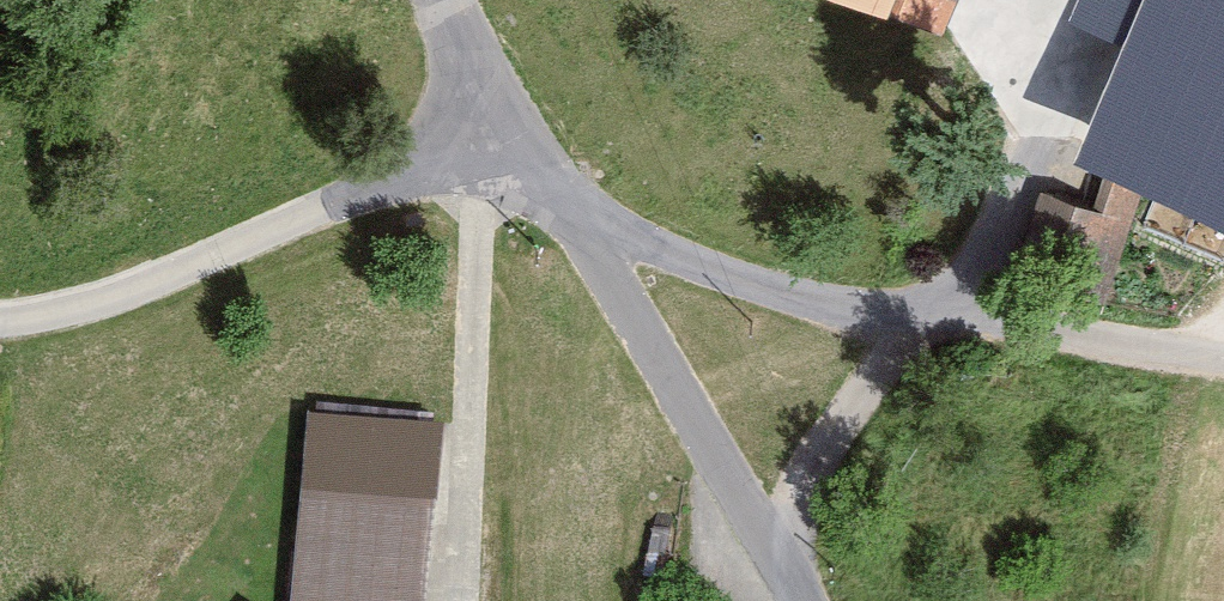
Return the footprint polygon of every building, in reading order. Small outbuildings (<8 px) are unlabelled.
[(1072,5),(1125,28),(1075,147),(1223,209),(1223,0),(1074,0),(1072,5)] [(1075,185),(1062,262),(1122,272),(1135,195),(1075,185)] [(321,423),(308,600),(444,600),(457,433),(321,423)]
